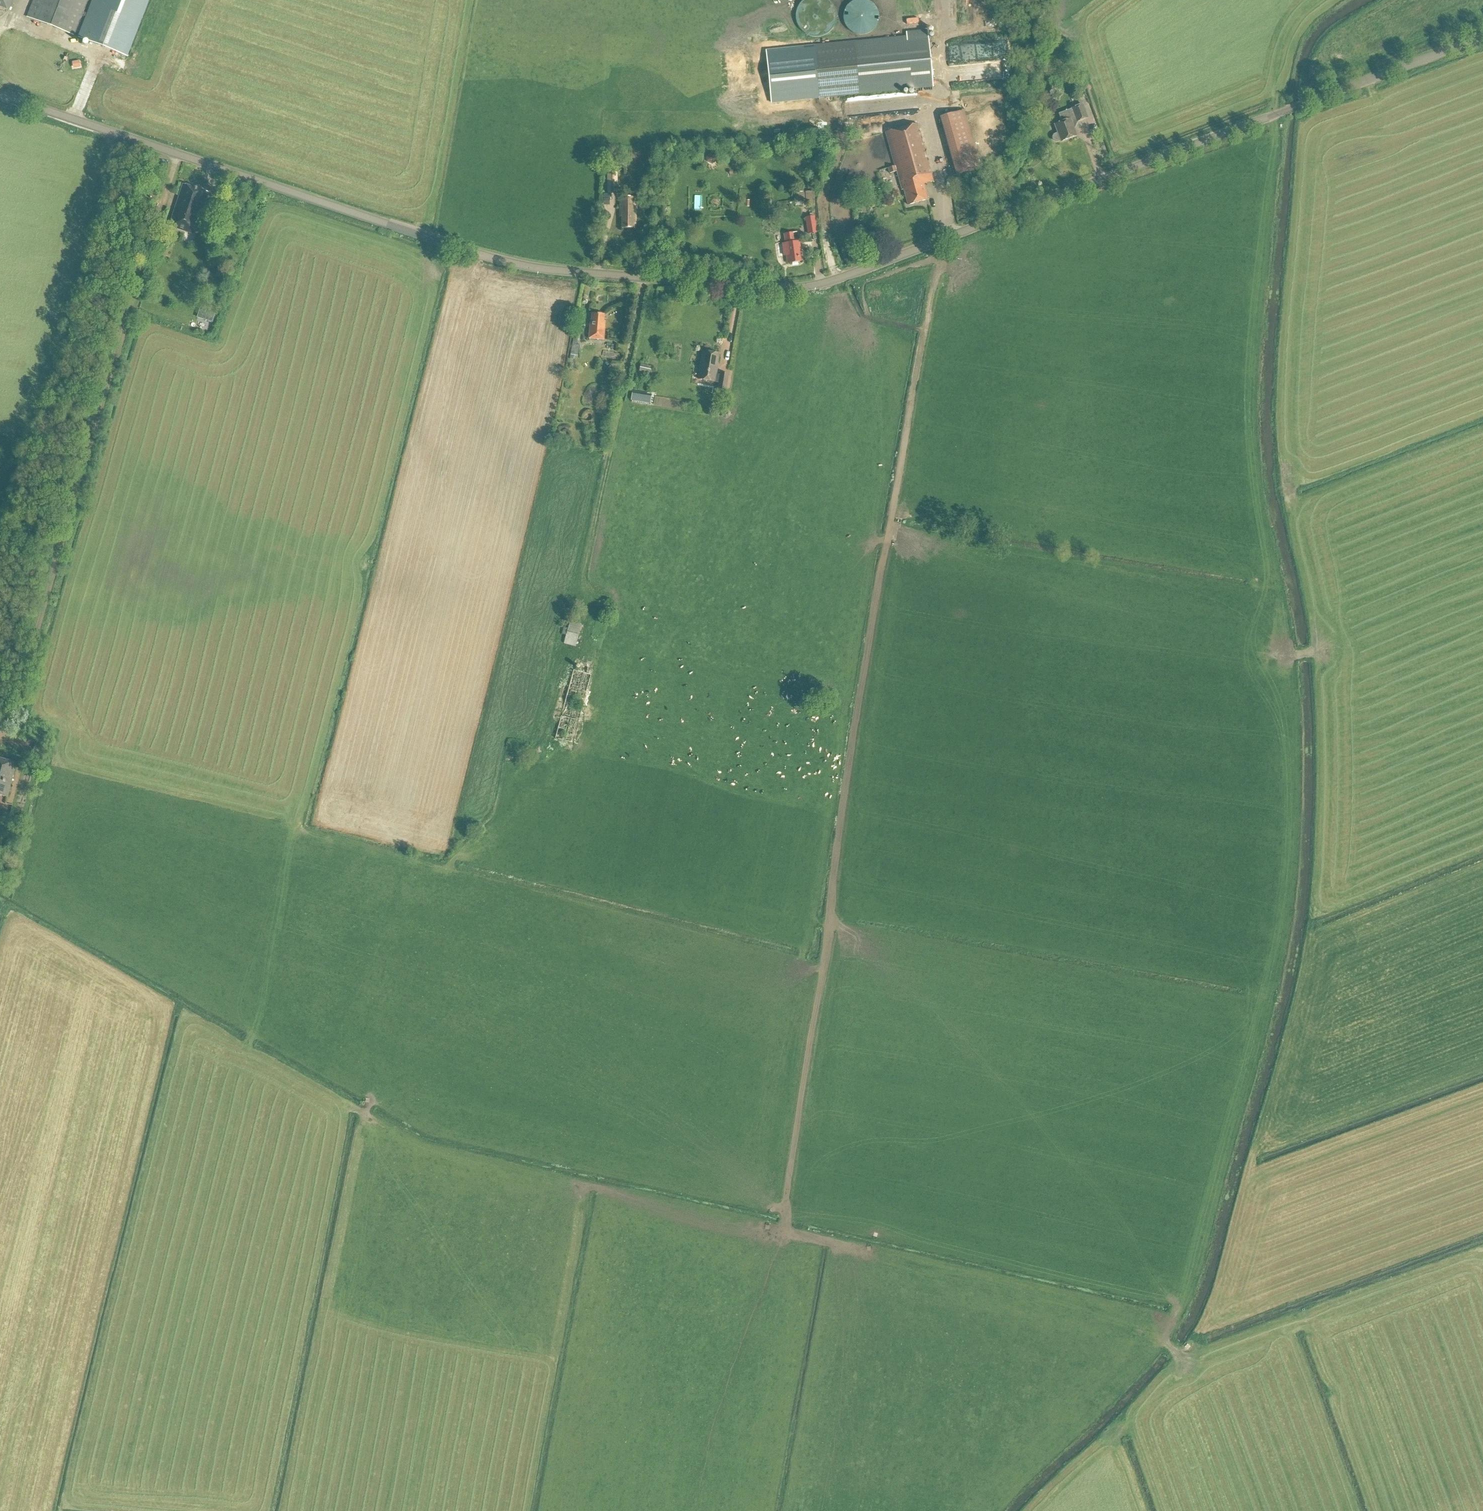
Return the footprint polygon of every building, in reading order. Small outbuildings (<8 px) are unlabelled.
[(9,11),(13,0),(0,0),(0,7),(9,11)] [(73,36),(87,0),(34,0),(27,18),(73,36)] [(79,38),(126,56),(148,0),(94,0),(79,38)] [(878,18),(878,15),(877,11),(875,7),(873,4),(868,1),(865,0),(857,0),(854,1),(850,3),(847,6),(844,10),(843,14),(843,18),(843,22),(845,25),(847,29),(850,32),(854,34),(859,35),(863,35),(867,34),(871,32),(875,28),(877,23),(878,19),(878,18)] [(931,86),(926,36),(854,44),(854,41),(813,45),(818,99),(859,95),(859,93),(931,86)] [(960,42),(959,61),(951,61),(950,63),(964,64),(964,56),(971,57),(972,43),(960,42)] [(1039,78),(1046,79),(1047,70),(1040,69),(1039,78)] [(1054,125),(1058,135),(1054,136),(1053,138),(1053,140),(1054,142),(1056,142),(1060,141),(1061,142),(1076,136),(1073,128),(1075,123),(1087,118),(1082,105),(1058,114),(1061,123),(1054,125)] [(968,108),(944,115),(959,174),(983,168),(968,108)] [(890,174),(896,172),(901,191),(903,190),(908,206),(927,200),(923,185),(933,182),(917,124),(886,132),(895,166),(888,168),(890,174)] [(616,148),(607,148),(607,156),(616,156),(616,148)] [(607,194),(617,194),(617,170),(607,170),(607,194)] [(183,184),(169,226),(194,234),(208,192),(183,184)] [(805,193),(806,208),(814,207),(814,192),(805,193)] [(635,198),(620,198),(620,217),(622,217),(622,228),(635,228),(635,198)] [(804,214),(807,235),(817,234),(814,212),(804,214)] [(783,235),(785,243),(782,244),(784,256),(786,256),(787,264),(801,262),(799,251),(801,251),(799,241),(795,242),(794,233),(783,235)] [(590,320),(588,339),(604,340),(605,322),(604,322),(604,315),(592,314),(591,320),(590,320)] [(576,346),(578,336),(574,335),(569,360),(574,360),(574,357),(578,358),(580,346),(576,346)] [(720,376),(715,375),(719,355),(703,352),(698,380),(719,383),(718,390),(725,391),(728,375),(720,374),(720,376)] [(639,372),(654,375),(656,367),(641,364),(639,372)] [(642,402),(643,393),(632,392),(631,400),(642,402)] [(566,636),(564,644),(575,647),(581,625),(570,621),(568,629),(563,628),(562,635),(566,636)] [(605,680),(573,672),(558,731),(590,740),(605,680)] [(40,756),(43,745),(35,743),(32,753),(40,756)] [(0,759),(0,796),(7,798),(16,763),(0,759)]
